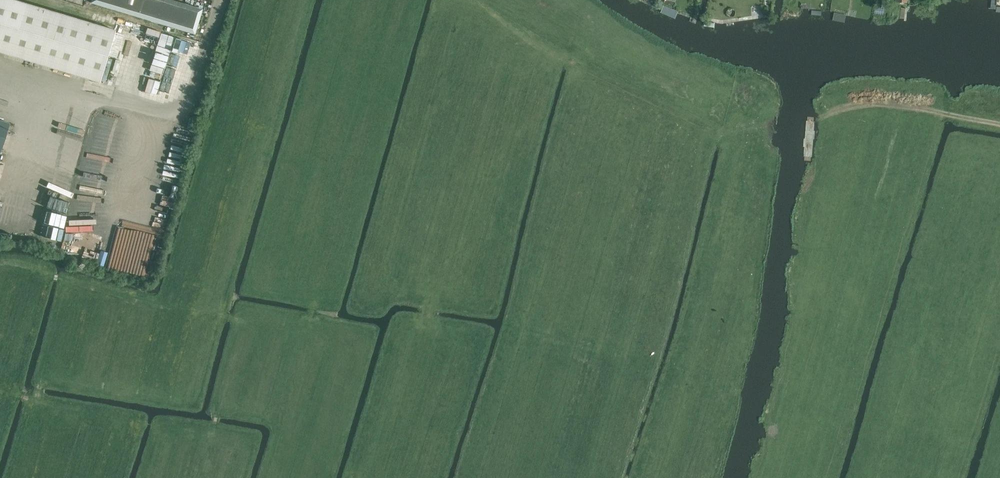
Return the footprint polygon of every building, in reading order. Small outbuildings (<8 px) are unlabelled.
[(100,83),(115,31),(116,31),(115,31),(13,0),(0,0),(0,52),(100,83)] [(91,3),(195,34),(203,9),(173,0),(91,0),(91,3)] [(10,123),(0,120),(0,154),(10,123)]
